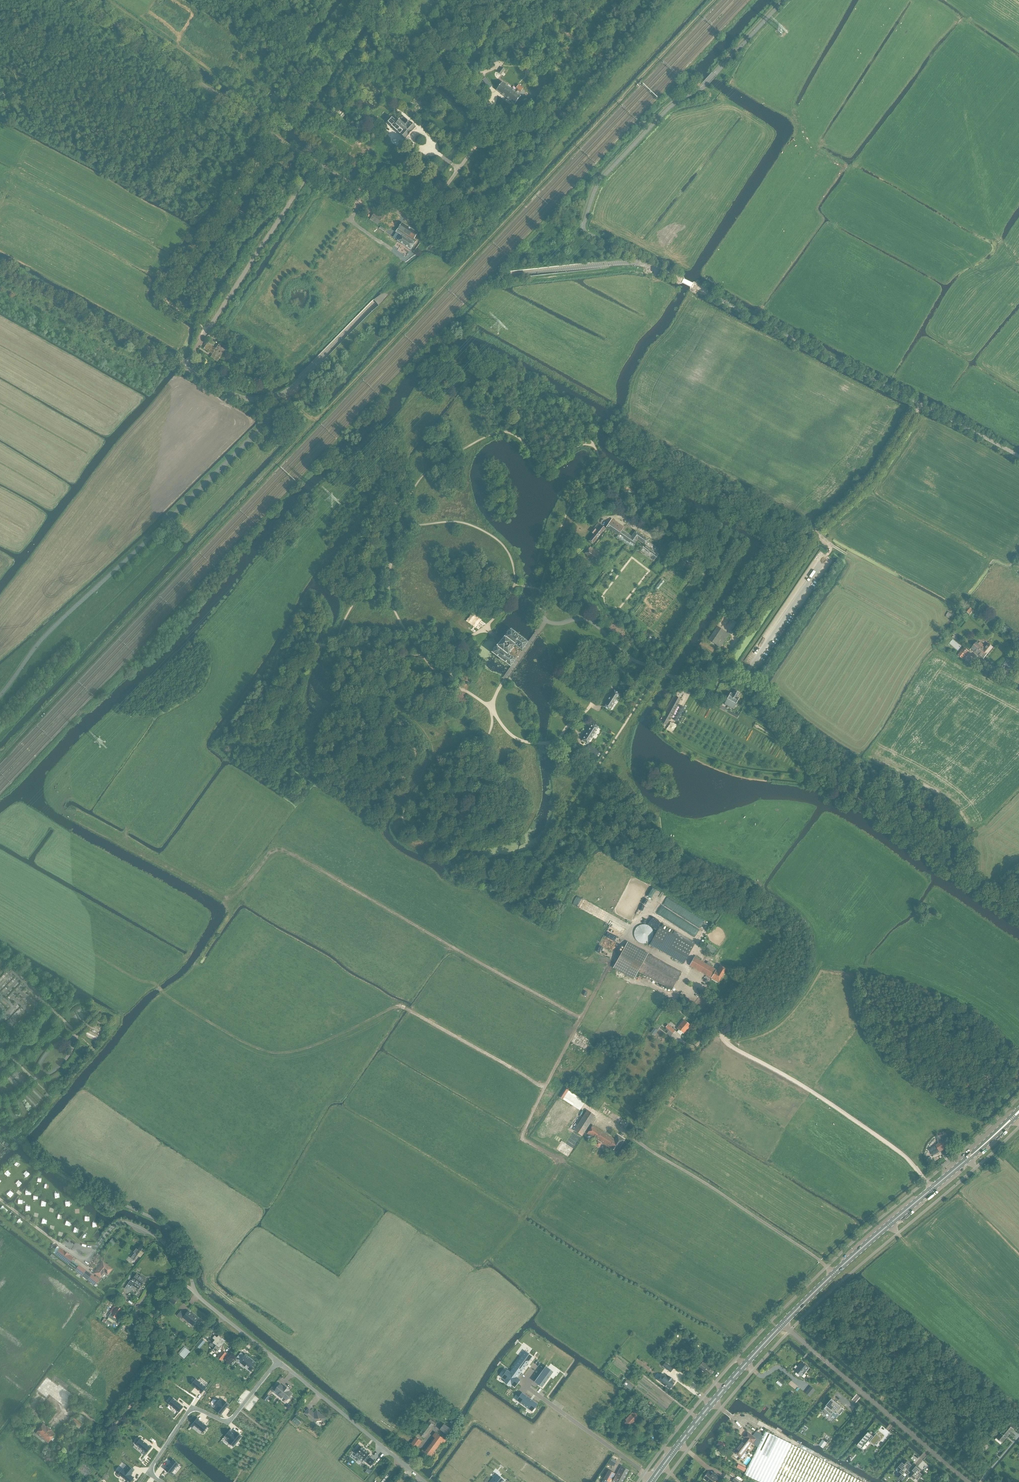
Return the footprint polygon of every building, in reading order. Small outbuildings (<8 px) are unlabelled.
[(502,95),(509,87),(502,82),(496,91),(502,95)] [(515,91),(509,87),(502,95),(508,100),(515,91)] [(521,96),(515,91),(508,100),(514,104),(521,96)] [(409,121),(405,125),(399,120),(397,123),(392,118),(387,123),(391,126),(391,127),(399,134),(405,140),(416,128),(409,121)] [(369,220),(378,225),(382,218),(374,213),(369,220)] [(402,223),(396,232),(401,236),(397,241),(410,250),(416,241),(413,239),(417,233),(402,223)] [(212,355),(210,358),(217,362),(226,348),(219,343),(216,349),(207,344),(203,349),(212,355)] [(628,498),(631,489),(625,487),(622,496),(628,498)] [(616,539),(626,545),(631,549),(638,540),(645,544),(643,547),(649,552),(650,553),(656,558),(659,555),(656,553),(658,550),(648,541),(636,531),(633,536),(631,537),(623,531),(622,530),(624,527),(611,519),(606,528),(618,536),(616,539)] [(591,532),(594,535),(589,541),(593,544),(605,529),(598,523),(591,532)] [(602,556),(597,552),(590,547),(585,554),(596,563),(602,556)] [(655,588),(658,590),(664,582),(661,580),(655,588)] [(708,640),(715,644),(720,647),(728,635),(723,632),(716,627),(708,640)] [(502,661),(510,667),(516,660),(508,654),(515,646),(522,651),(528,643),(511,630),(509,632),(508,631),(506,633),(507,634),(495,648),(494,648),(492,650),(493,650),(491,653),(500,659),(500,660),(502,662),(502,661)] [(983,659),(983,658),(992,647),(988,644),(985,648),(983,646),(983,645),(980,643),(979,644),(977,642),(971,649),(983,659)] [(964,647),(957,656),(962,660),(969,651),(964,647)] [(614,691),(603,707),(609,711),(620,694),(614,691)] [(735,704),(736,704),(739,698),(737,697),(739,693),(734,691),(732,694),(730,693),(727,699),(725,704),(733,708),(735,704)] [(676,696),(661,723),(666,726),(681,699),(676,696)] [(737,718),(738,716),(720,706),(719,709),(737,718)] [(582,741),(587,744),(598,727),(593,724),(582,741)] [(634,937),(635,938),(635,939),(636,940),(637,941),(638,942),(639,942),(639,943),(640,943),(641,943),(642,943),(643,944),(644,944),(645,943),(646,943),(647,943),(648,942),(649,942),(650,941),(651,940),(652,939),(652,938),(652,937),(653,936),(653,935),(653,934),(653,933),(653,932),(653,931),(652,930),(651,929),(651,928),(650,927),(649,926),(647,925),(646,925),(645,925),(644,924),(643,924),(641,925),(640,925),(639,925),(638,926),(637,927),(636,928),(636,929),(635,929),(635,930),(635,931),(634,931),(634,932),(634,933),(634,934),(634,935),(634,936),(634,937)] [(659,928),(649,945),(683,964),(693,946),(659,928)] [(634,980),(638,972),(671,990),(681,972),(648,954),(628,942),(613,968),(634,980)] [(717,970),(710,966),(711,964),(707,962),(706,964),(701,961),(701,959),(696,956),(695,958),(694,957),(689,966),(718,983),(726,969),(720,965),(717,970)] [(677,1029),(683,1034),(690,1025),(684,1020),(677,1029)] [(675,1031),(668,1025),(665,1027),(673,1034),(675,1031)] [(587,1111),(584,1115),(591,1120),(594,1116),(587,1111)] [(591,1120),(584,1115),(575,1129),(582,1134),(591,1120)] [(592,1125),(587,1133),(589,1135),(596,1139),(598,1140),(595,1144),(595,1145),(599,1147),(602,1143),(616,1152),(624,1140),(617,1135),(614,1139),(592,1125)] [(947,1149),(946,1148),(952,1145),(949,1141),(951,1141),(949,1134),(937,1138),(938,1144),(936,1145),(939,1152),(945,1149),(946,1149),(947,1149)] [(115,1241),(119,1236),(117,1235),(113,1239),(112,1239),(109,1242),(112,1245),(115,1241)] [(146,1250),(145,1249),(141,1246),(138,1249),(137,1248),(134,1252),(135,1253),(131,1258),(135,1261),(137,1258),(136,1258),(138,1255),(141,1257),(146,1250)] [(72,1257),(60,1248),(55,1255),(68,1264),(72,1257)] [(29,1266),(23,1273),(29,1278),(30,1276),(32,1278),(35,1274),(33,1272),(37,1267),(31,1263),(33,1261),(30,1259),(26,1264),(29,1266)] [(108,1275),(112,1269),(103,1262),(94,1273),(100,1277),(104,1272),(108,1275)] [(85,1270),(78,1265),(74,1271),(81,1276),(85,1270)] [(42,1279),(36,1286),(42,1291),(50,1281),(44,1276),(46,1274),(43,1272),(39,1277),(42,1279)] [(98,1280),(91,1274),(87,1280),(94,1285),(98,1280)] [(131,1280),(125,1289),(130,1292),(134,1287),(139,1290),(141,1287),(146,1279),(142,1277),(142,1278),(136,1274),(132,1280),(132,1281),(131,1280)] [(58,1289),(53,1297),(59,1301),(62,1296),(64,1298),(67,1294),(65,1292),(68,1289),(62,1285),(63,1283),(61,1281),(60,1283),(59,1282),(56,1287),(58,1289)] [(71,1285),(78,1290),(80,1287),(74,1282),(71,1285)] [(74,1301),(68,1308),(69,1309),(69,1310),(72,1313),(72,1312),(74,1313),(75,1312),(77,1313),(80,1309),(78,1308),(83,1301),(75,1294),(71,1299),(74,1301)] [(174,1295),(169,1301),(174,1305),(179,1298),(174,1295)] [(114,1321),(122,1310),(117,1306),(112,1314),(111,1313),(108,1317),(114,1321)] [(178,1314),(177,1315),(182,1319),(183,1318),(193,1325),(198,1319),(188,1311),(186,1315),(181,1311),(178,1314)] [(102,1322),(105,1324),(109,1327),(112,1323),(107,1320),(104,1318),(102,1322)] [(216,1346),(222,1338),(219,1335),(217,1337),(215,1336),(213,1338),(215,1340),(212,1344),(211,1343),(210,1344),(213,1347),(215,1344),(216,1346)] [(222,1345),(223,1346),(225,1344),(224,1343),(225,1341),(222,1338),(216,1346),(212,1351),(214,1352),(214,1351),(215,1352),(216,1353),(222,1345)] [(138,1343),(133,1348),(144,1356),(148,1350),(138,1343)] [(184,1359),(190,1352),(184,1347),(178,1354),(184,1359)] [(217,1358),(221,1361),(227,1354),(223,1351),(217,1358)] [(525,1351),(511,1369),(519,1375),(533,1357),(525,1351)] [(240,1352),(235,1359),(240,1363),(250,1371),(250,1372),(250,1371),(251,1371),(253,1368),(252,1366),(255,1362),(245,1354),(244,1355),(240,1352)] [(113,1359),(112,1361),(116,1364),(114,1365),(118,1368),(119,1367),(122,1369),(127,1363),(116,1355),(115,1357),(113,1359)] [(698,1367),(709,1376),(713,1371),(702,1362),(698,1367)] [(802,1362),(794,1371),(802,1377),(809,1368),(802,1362)] [(666,1363),(663,1367),(670,1372),(673,1368),(666,1363)] [(547,1367),(535,1383),(542,1388),(553,1372),(547,1367)] [(507,1370),(501,1378),(504,1380),(503,1381),(511,1387),(512,1385),(515,1387),(520,1380),(518,1378),(519,1375),(511,1369),(510,1372),(507,1370)] [(49,1378),(58,1385),(59,1383),(62,1379),(63,1377),(61,1378),(60,1377),(61,1376),(60,1375),(59,1376),(56,1374),(57,1372),(56,1372),(55,1373),(54,1372),(53,1373),(51,1372),(51,1373),(52,1374),(49,1378)] [(658,1380),(669,1389),(674,1383),(673,1382),(674,1380),(668,1376),(667,1377),(665,1376),(664,1378),(662,1376),(658,1380)] [(46,1382),(54,1389),(58,1385),(49,1378),(48,1377),(47,1377),(49,1378),(46,1382)] [(62,1379),(59,1383),(65,1388),(68,1383),(66,1382),(67,1380),(66,1381),(62,1379)] [(68,1383),(65,1388),(70,1392),(74,1388),(77,1384),(71,1379),(68,1383)] [(196,1379),(191,1385),(199,1391),(201,1393),(202,1393),(206,1388),(206,1387),(196,1379)] [(623,1385),(630,1390),(634,1385),(627,1380),(623,1385)] [(43,1386),(42,1387),(51,1393),(54,1389),(46,1382),(45,1381),(44,1382),(45,1383),(43,1386)] [(39,1390),(39,1391),(48,1397),(51,1393),(42,1387),(43,1386),(41,1385),(41,1386),(42,1387),(39,1390)] [(277,1389),(276,1390),(279,1393),(279,1394),(277,1396),(281,1399),(283,1397),(286,1400),(292,1394),(288,1391),(289,1390),(284,1387),(284,1388),(280,1385),(277,1389)] [(805,1392),(810,1396),(815,1390),(811,1386),(805,1392)] [(36,1395),(44,1402),(48,1397),(39,1391),(39,1390),(38,1389),(37,1390),(39,1391),(36,1395)] [(82,1394),(78,1398),(84,1403),(87,1398),(90,1394),(85,1390),(82,1394)] [(521,1394),(516,1400),(532,1412),(538,1404),(533,1401),(525,1395),(522,1393),(521,1394)] [(33,1399),(32,1399),(41,1406),(44,1402),(36,1395),(35,1394),(34,1394),(35,1395),(33,1399)] [(29,1403),(29,1404),(38,1410),(41,1406),(32,1399),(33,1399),(31,1398),(31,1399),(32,1400),(29,1403)] [(87,1398),(84,1403),(90,1407),(93,1403),(90,1400),(91,1399),(90,1398),(89,1399),(87,1398)] [(173,1398),(168,1404),(177,1411),(178,1412),(179,1412),(179,1413),(183,1407),(173,1398)] [(219,1400),(215,1405),(217,1408),(215,1410),(215,1411),(221,1415),(229,1405),(224,1400),(222,1402),(219,1400)] [(838,1403),(837,1403),(835,1401),(834,1402),(832,1400),(826,1406),(824,1409),(831,1415),(832,1414),(833,1412),(836,1414),(837,1413),(837,1414),(837,1413),(839,1415),(844,1410),(841,1408),(840,1407),(838,1406),(837,1404),(838,1403)] [(90,1407),(88,1409),(97,1415),(97,1416),(98,1417),(99,1416),(97,1415),(100,1411),(102,1413),(102,1412),(101,1411),(102,1409),(100,1408),(101,1407),(101,1406),(100,1408),(96,1405),(97,1404),(96,1403),(95,1404),(94,1403),(95,1402),(94,1401),(93,1403),(90,1407)] [(26,1408),(34,1415),(38,1410),(29,1404),(29,1403),(28,1402),(27,1403),(29,1404),(26,1408)] [(23,1412),(22,1412),(31,1419),(34,1415),(26,1408),(25,1406),(24,1407),(26,1408),(23,1412)] [(88,1409),(85,1413),(94,1420),(93,1420),(95,1421),(95,1420),(94,1419),(97,1416),(97,1415),(88,1409)] [(323,1422),(326,1418),(316,1410),(314,1413),(308,1409),(304,1413),(315,1423),(319,1419),(323,1422)] [(19,1416),(25,1421),(28,1423),(31,1419),(22,1412),(23,1412),(21,1411),(22,1412),(19,1416)] [(629,1428),(641,1416),(634,1411),(623,1422),(629,1428)] [(85,1413),(82,1417),(90,1424),(92,1425),(91,1424),(93,1420),(94,1420),(85,1413)] [(12,1425),(11,1427),(13,1429),(12,1431),(13,1430),(16,1431),(16,1432),(21,1425),(25,1421),(19,1416),(18,1415),(17,1416),(19,1417),(16,1420),(15,1419),(14,1420),(16,1421),(13,1425),(11,1423),(11,1424),(12,1425)] [(82,1417),(79,1421),(87,1428),(88,1430),(89,1429),(87,1428),(90,1424),(82,1417)] [(291,1421),(297,1427),(301,1422),(295,1417),(291,1421)] [(197,1418),(192,1424),(203,1433),(208,1427),(200,1420),(197,1418)] [(79,1421),(75,1426),(84,1432),(84,1433),(85,1434),(86,1433),(84,1432),(87,1428),(79,1421)] [(424,1438),(434,1425),(429,1421),(419,1434),(424,1438)] [(451,1429),(449,1428),(444,1424),(440,1430),(447,1434),(451,1429)] [(1014,1429),(1008,1424),(996,1437),(1003,1442),(1014,1429)] [(16,1431),(15,1433),(16,1432),(21,1436),(22,1436),(29,1428),(26,1426),(26,1425),(24,1427),(21,1425),(16,1432),(16,1431)] [(75,1426),(72,1430),(81,1437),(80,1437),(82,1438),(82,1437),(81,1436),(84,1433),(84,1432),(75,1426)] [(21,1436),(20,1437),(21,1438),(22,1436),(26,1439),(26,1440),(33,1431),(29,1428),(22,1436),(21,1436)] [(72,1430),(69,1434),(77,1441),(78,1442),(79,1442),(77,1441),(80,1437),(81,1437),(72,1430)] [(229,1430),(225,1436),(230,1440),(228,1442),(228,1443),(233,1447),(234,1447),(242,1436),(237,1432),(234,1434),(229,1430)] [(26,1439),(25,1441),(26,1440),(30,1443),(37,1434),(33,1431),(26,1440),(26,1439)] [(744,1475),(759,1481),(862,1481),(820,1460),(769,1433),(767,1432),(766,1431),(763,1436),(759,1434),(757,1440),(760,1442),(758,1447),(751,1460),(749,1466),(744,1475)] [(760,1442),(757,1440),(747,1432),(744,1437),(745,1437),(734,1452),(740,1457),(752,1443),(758,1447),(760,1442)] [(868,1432),(858,1445),(862,1449),(868,1442),(874,1446),(881,1438),(876,1434),(874,1437),(868,1432)] [(434,1453),(434,1452),(441,1443),(443,1444),(446,1440),(435,1433),(432,1436),(434,1437),(424,1451),(422,1450),(420,1454),(424,1457),(424,1456),(430,1460),(435,1454),(434,1453)] [(30,1443),(29,1444),(30,1445),(31,1443),(34,1446),(35,1446),(41,1437),(37,1434),(30,1443)] [(69,1434),(65,1439),(74,1445),(74,1446),(75,1447),(76,1446),(74,1445),(77,1441),(69,1434)] [(34,1446),(33,1447),(34,1448),(35,1446),(39,1449),(46,1441),(41,1437),(35,1446),(34,1446)] [(416,1448),(422,1442),(415,1437),(410,1444),(416,1448)] [(65,1439),(62,1443),(71,1449),(70,1450),(72,1451),(72,1450),(71,1449),(74,1446),(74,1445),(65,1439)] [(140,1439),(136,1444),(144,1452),(142,1454),(144,1456),(146,1453),(151,1447),(140,1439)] [(39,1449),(37,1451),(38,1451),(39,1450),(43,1452),(43,1453),(50,1444),(46,1441),(39,1449)] [(62,1443),(59,1447),(62,1450),(67,1454),(68,1455),(69,1454),(68,1453),(70,1450),(71,1449),(62,1443)] [(43,1452),(42,1454),(44,1453),(47,1456),(54,1447),(50,1444),(43,1453),(43,1452)] [(360,1446),(354,1453),(355,1454),(356,1454),(355,1456),(358,1459),(360,1457),(364,1461),(365,1460),(366,1461),(366,1462),(371,1466),(375,1461),(370,1457),(368,1459),(366,1457),(370,1453),(360,1446)] [(47,1456),(46,1457),(47,1458),(48,1456),(53,1460),(53,1461),(59,1454),(56,1451),(57,1450),(57,1449),(54,1447),(47,1456)] [(53,1460),(52,1462),(53,1462),(54,1461),(56,1463),(55,1464),(55,1465),(57,1463),(59,1465),(60,1463),(62,1464),(62,1463),(61,1462),(64,1458),(65,1459),(66,1459),(64,1458),(67,1454),(62,1450),(59,1454),(53,1461),(53,1460)] [(165,1470),(170,1475),(171,1474),(179,1464),(173,1459),(165,1470)] [(899,1472),(902,1474),(899,1478),(902,1481),(910,1472),(908,1470),(912,1465),(907,1461),(904,1464),(902,1462),(898,1467),(901,1469),(899,1472)] [(118,1474),(128,1481),(131,1481),(134,1478),(131,1475),(134,1470),(129,1466),(125,1470),(123,1468),(118,1474)] [(623,1467),(621,1466),(612,1481),(613,1481),(622,1481),(628,1470),(623,1467)] [(914,1480),(915,1478),(919,1481),(922,1477),(921,1477),(923,1474),(920,1472),(922,1471),(916,1466),(912,1471),(914,1473),(911,1477),(914,1480)] [(615,1474),(609,1470),(604,1479),(605,1480),(604,1481),(603,1480),(602,1481),(610,1481),(615,1474)] [(716,1473),(714,1472),(712,1475),(708,1472),(703,1478),(708,1481),(714,1481),(715,1481),(716,1481),(718,1481),(721,1478),(716,1473)]
